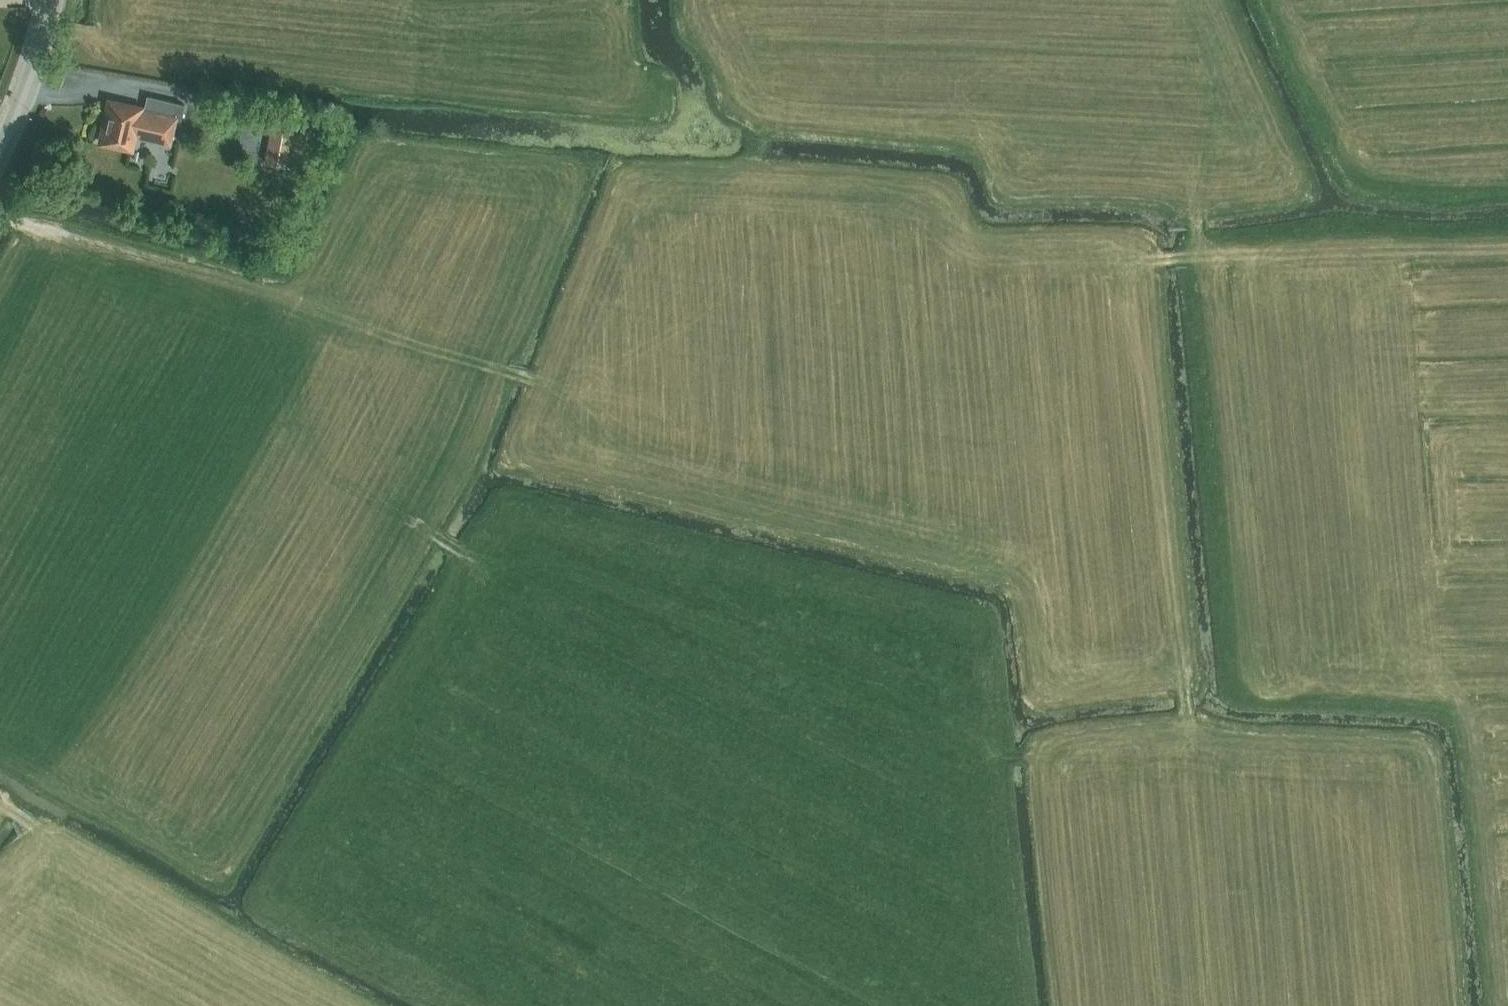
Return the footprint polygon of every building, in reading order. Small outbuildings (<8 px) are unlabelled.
[(181,118),(184,104),(147,95),(144,109),(141,108),(141,107),(109,100),(100,141),(132,148),(135,135),(170,144),(176,117),(181,118)] [(308,129),(272,122),(264,161),(300,168),(308,129)]
